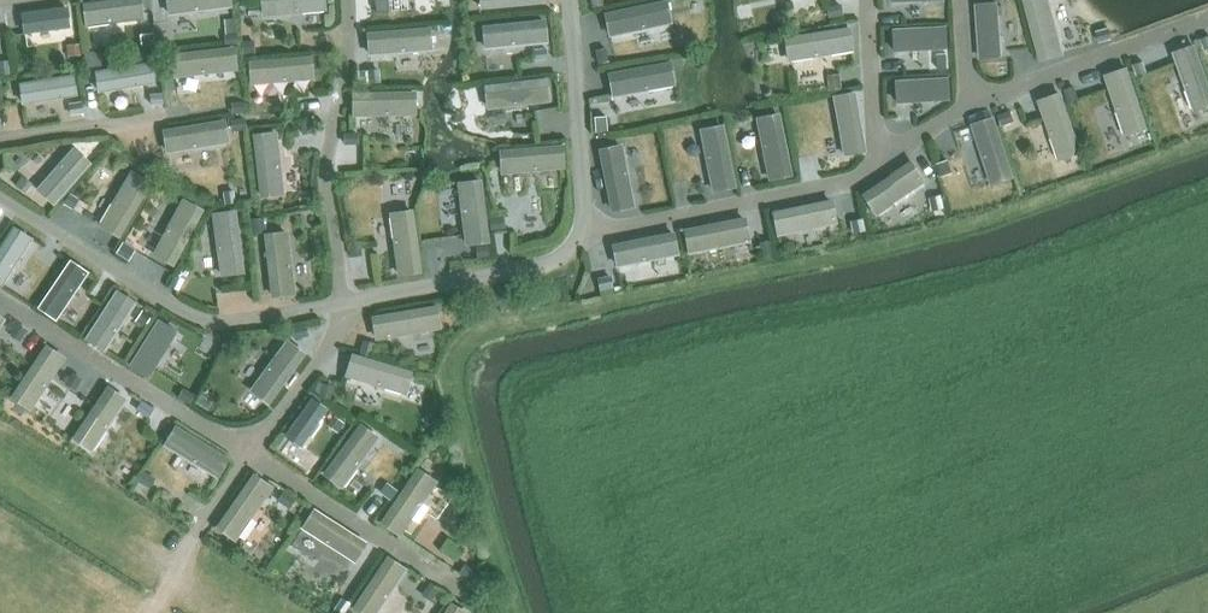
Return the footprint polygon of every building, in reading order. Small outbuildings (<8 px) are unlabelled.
[(375,12),(387,11),(386,0),(374,0),(375,12)] [(839,4),(826,7),(828,18),(841,15),(839,4)] [(1108,28),(1096,31),(1099,41),(1111,38),(1108,28)] [(1198,35),(1202,47),(1207,45),(1207,32),(1207,31),(1198,35)] [(151,33),(140,34),(141,45),(152,44),(151,33)] [(237,34),(224,36),(225,45),(238,43),(237,34)] [(254,42),(240,43),(241,52),(254,52),(254,42)] [(77,44),(66,45),(67,56),(78,55),(77,44)] [(545,48),(534,49),(535,59),(546,58),(545,48)] [(604,48),(594,50),(597,62),(607,60),(604,48)] [(91,52),(83,54),(85,67),(99,65),(98,58),(91,52)] [(947,54),(937,54),(938,68),(948,68),(947,54)] [(1141,61),(1132,64),(1136,77),(1146,73),(1141,61)] [(377,69),(367,70),(369,83),(378,82),(377,69)] [(837,74),(826,75),(828,89),(839,87),(837,74)] [(1073,86),(1065,89),(1070,102),(1078,99),(1073,86)] [(160,93),(148,95),(149,106),(161,105),(160,93)] [(245,100),(231,102),(233,114),(246,112),(245,100)] [(80,101),(69,103),(71,113),(82,112),(80,101)] [(1010,111),(997,114),(1001,126),(1013,122),(1010,111)] [(243,117),(231,119),(233,131),(245,129),(243,117)] [(607,117),(596,118),(597,130),(607,129),(607,117)] [(310,121),(301,123),(302,135),(312,133),(310,121)] [(356,133),(344,133),(344,144),(356,144),(356,133)] [(948,160),(938,164),(942,176),(952,173),(948,160)] [(21,176),(14,185),(24,192),(30,184),(21,176)] [(233,190),(223,192),(225,206),(235,204),(233,190)] [(67,193),(62,203),(71,208),(77,199),(67,193)] [(940,197),(931,199),(934,212),(943,210),(940,197)] [(262,218),(252,219),(253,234),(263,233),(262,218)] [(502,218),(489,219),(491,231),(503,229),(502,218)] [(860,219),(850,221),(853,233),(863,231),(860,219)] [(769,241),(759,243),(761,257),(771,255),(769,241)] [(359,242),(349,243),(350,258),(361,256),(359,242)] [(122,243),(116,253),(126,259),(132,249),(122,243)] [(487,246),(476,248),(478,259),(489,257),(487,246)] [(59,252),(52,261),(59,267),(66,257),(59,252)] [(173,276),(168,286),(177,290),(182,280),(173,276)] [(610,276),(597,279),(599,289),(612,287),(610,276)] [(142,310),(135,321),(144,327),(151,316),(142,310)] [(17,324),(9,336),(18,341),(25,330),(17,324)] [(305,327),(292,329),(294,338),(307,335),(305,327)] [(363,341),(359,353),(369,356),(372,344),(363,341)] [(72,373),(65,384),(74,390),(80,379),(72,373)] [(316,382),(313,390),(318,395),(329,398),(332,387),(316,382)] [(182,389),(177,398),(187,404),(193,394),(182,389)] [(141,401),(134,410),(145,417),(152,408),(141,401)] [(333,416),(327,424),(337,432),(343,423),(333,416)] [(142,471),(137,480),(148,487),(153,478),(142,471)] [(386,482),(379,491),(388,497),(394,488),(386,482)] [(282,493),(277,501),(288,508),(293,500),(282,493)] [(464,564),(458,572),(483,589),(489,581),(464,564)] [(428,583),(421,594),(430,600),(437,589),(428,583)] [(334,609),(340,612),(343,612),(349,604),(340,598),(334,609)]
